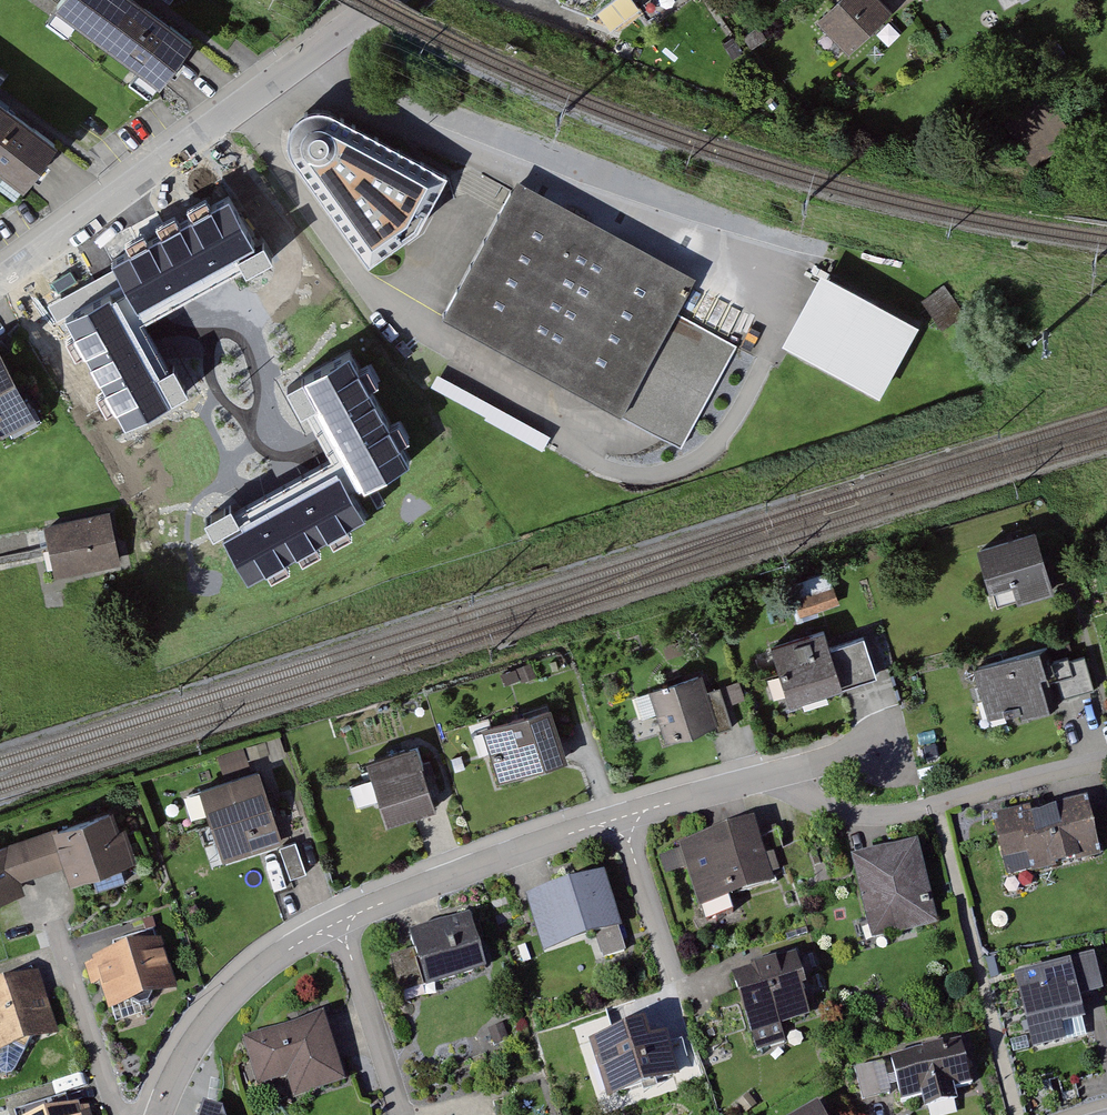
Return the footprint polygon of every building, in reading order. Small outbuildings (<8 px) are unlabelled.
[(58,5),(160,81),(190,41),(139,3),(134,0),(62,0),(58,5)] [(557,6),(591,19),(615,0),(553,0),(557,6)] [(816,23),(846,56),(889,16),(874,0),(841,0),(816,23)] [(22,181),(55,136),(0,96),(0,165),(22,181)] [(446,175),(330,111),(319,109),(309,110),(298,116),(292,123),(288,133),(287,145),(290,154),(295,161),(368,263),(418,227),(446,175)] [(690,288),(511,189),(441,315),(681,446),(736,345),(677,312),(690,288)] [(127,286),(65,320),(127,432),(186,400),(142,321),(259,257),(227,198),(113,261),(127,286)] [(815,271),(773,347),(874,403),(916,326),(815,271)] [(0,371),(0,435),(27,420),(0,371)] [(107,514),(41,528),(52,579),(118,564),(107,514)] [(1031,529),(973,547),(985,589),(1010,582),(1017,603),(1050,593),(1031,529)] [(832,588),(794,601),(800,619),(838,607),(832,588)] [(819,629),(767,647),(787,706),(874,677),(861,637),(826,648),(819,629)] [(1033,647),(971,668),(988,719),(1018,709),(1021,717),(1046,709),(1045,705),(1035,677),(1042,674),(1033,647)] [(1045,682),(1042,674),(1035,677),(1045,705),(1094,689),(1082,654),(1068,659),(1072,673),(1045,682)] [(697,673),(644,692),(664,746),(710,729),(713,736),(733,729),(718,689),(705,694),(697,673)] [(546,707),(478,731),(496,783),(564,759),(546,707)] [(411,746),(363,761),(383,825),(432,810),(411,746)] [(256,769),(197,788),(221,864),(277,847),(280,846),(256,769)] [(1027,807),(990,817),(1007,882),(1099,858),(1084,802),(1029,816),(1027,807)] [(0,844),(0,900),(20,893),(16,881),(58,867),(64,882),(127,861),(109,808),(0,844)] [(750,819),(675,846),(698,909),(773,882),(750,819)] [(280,846),(277,847),(288,882),(305,876),(294,841),(280,846)] [(917,841),(849,859),(871,942),(939,924),(917,841)] [(600,873),(523,900),(542,955),(619,928),(600,873)] [(466,918),(405,938),(423,992),(484,971),(466,918)] [(154,938),(86,962),(105,1015),(173,990),(154,938)] [(794,954),(727,978),(755,1055),(785,1044),(780,1029),(809,1018),(800,992),(807,989),(794,954)] [(1090,958),(1010,982),(1026,1035),(1078,1019),(1073,1002),(1101,994),(1090,958)] [(0,983),(0,1058),(58,1038),(35,971),(0,983)] [(322,1014),(241,1041),(256,1089),(283,1080),(290,1102),(346,1084),(322,1014)] [(641,1023),(585,1044),(607,1102),(678,1074),(663,1036),(648,1042),(641,1023)] [(956,1038),(887,1061),(901,1104),(920,1098),(924,1112),(955,1102),(951,1090),(971,1084),(956,1038)] [(200,1114),(224,1114),(223,1112),(203,1107),(200,1114)]
